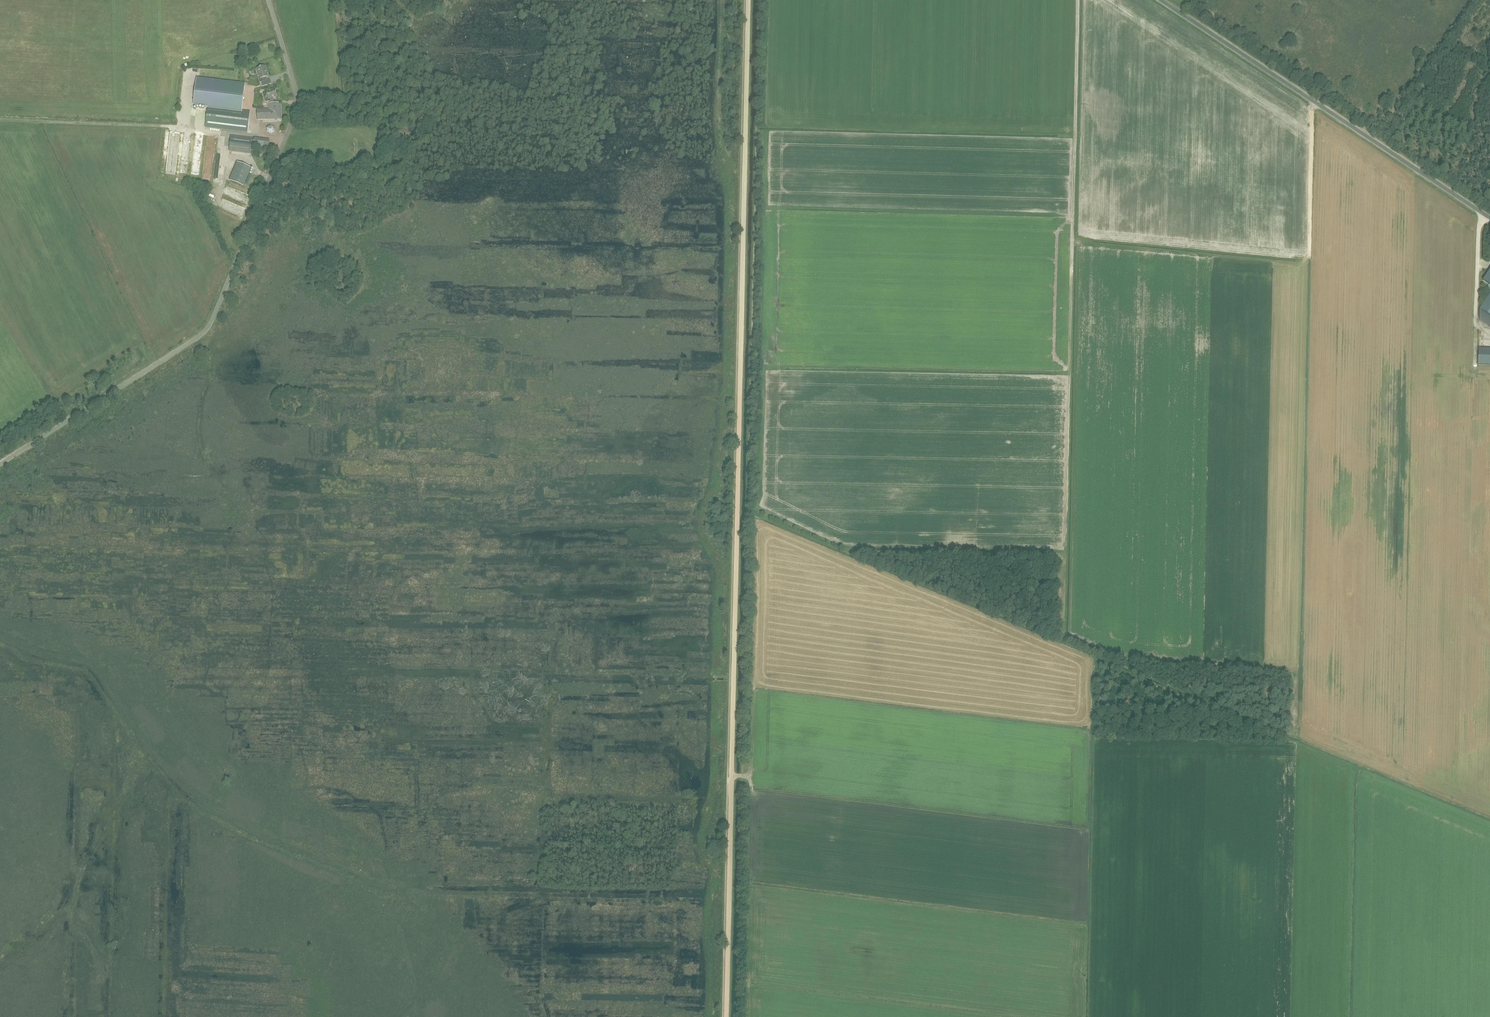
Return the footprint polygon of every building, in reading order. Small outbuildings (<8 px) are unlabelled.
[(260,79),(268,77),(267,74),(268,73),(266,66),(257,68),(260,79)] [(207,108),(208,108),(205,127),(248,132),(250,111),(242,110),(245,83),(197,77),(193,106),(207,107),(207,108)] [(274,103),(273,98),(277,96),(275,89),(266,92),(267,96),(266,97),(267,101),(270,100),(271,103),(269,103),(269,109),(257,109),(257,120),(282,119),(281,103),(274,103)] [(271,134),(275,132),(275,127),(271,125),(267,127),(267,132),(271,134)] [(268,156),(269,140),(231,136),(230,151),(268,156)] [(194,158),(199,161),(202,155),(198,152),(194,158)] [(237,162),(229,181),(243,186),(251,168),(237,162)] [(231,235),(229,239),(227,238),(225,243),(232,246),(234,241),(233,240),(235,237),(231,235)] [(1481,311),(1489,317),(1489,298),(1481,311)] [(1489,365),(1489,349),(1478,349),(1478,365),(1489,365)]
